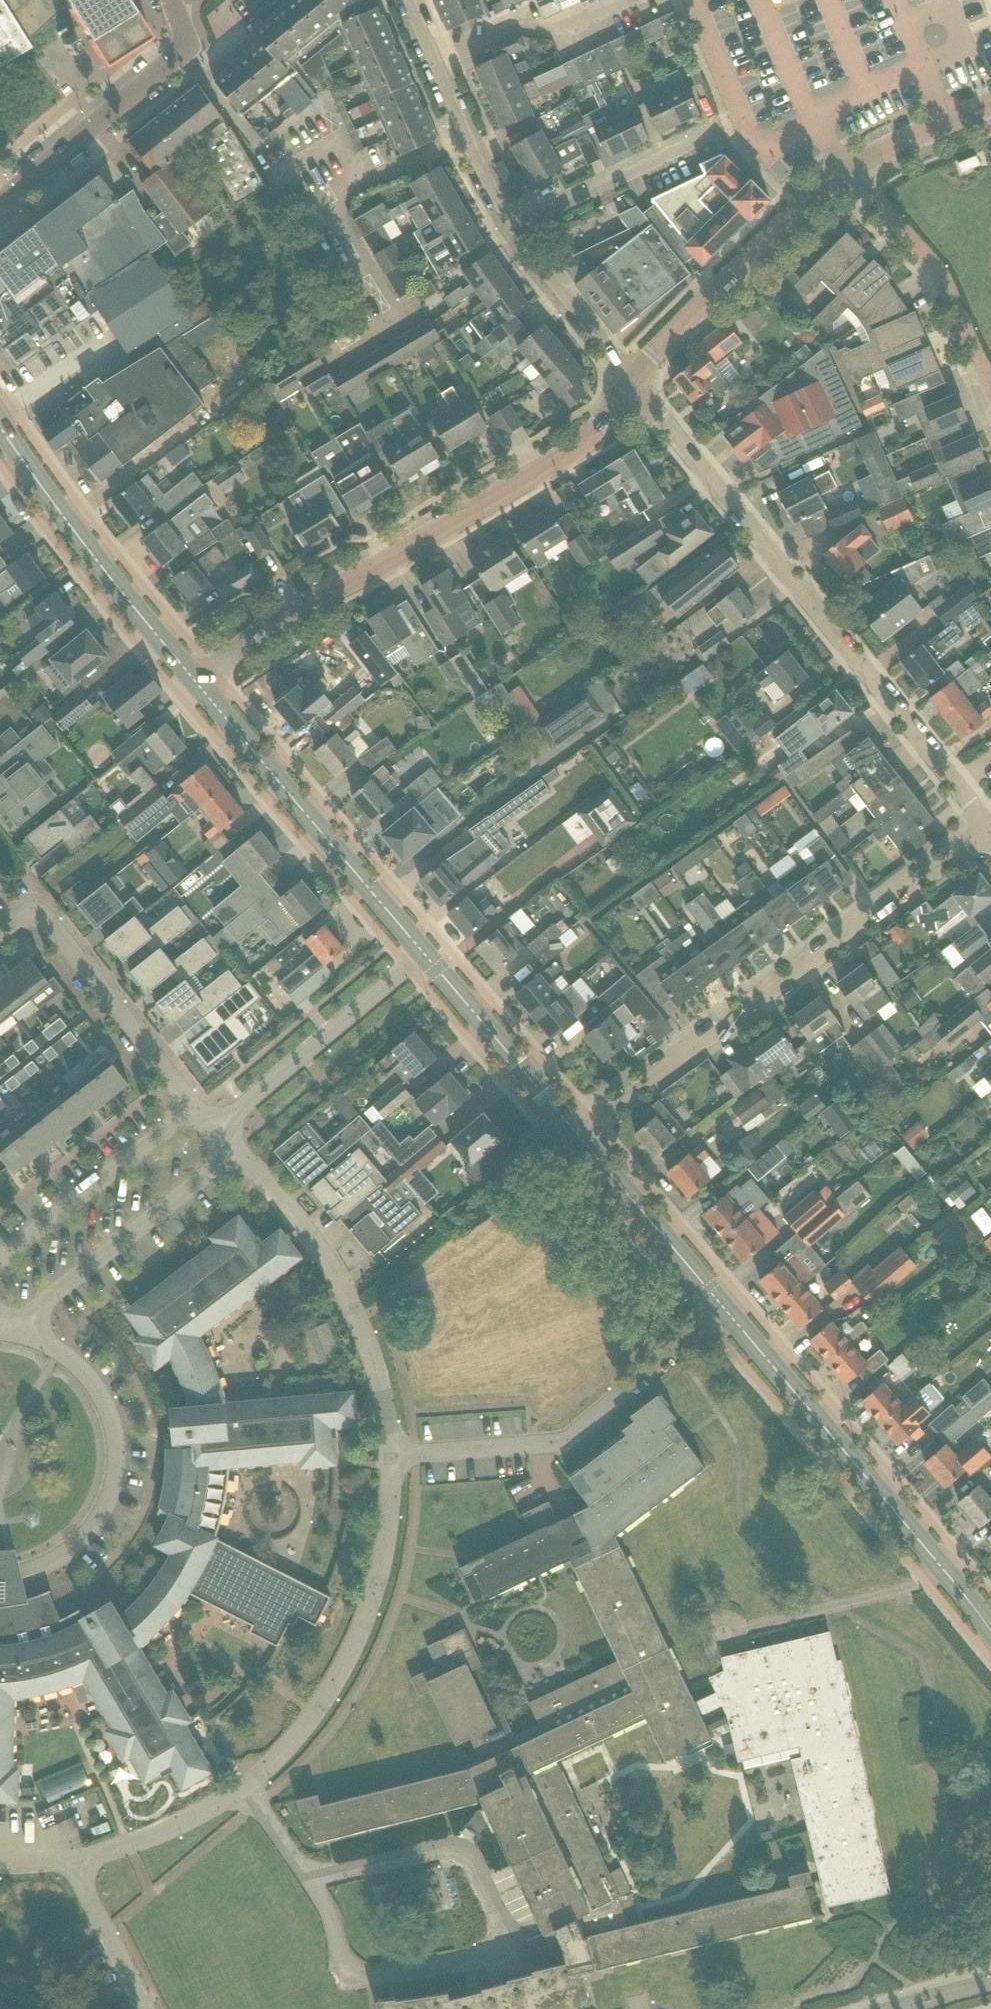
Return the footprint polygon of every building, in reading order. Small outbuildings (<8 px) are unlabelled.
[(29,47),(25,42),(65,5),(105,67),(151,38),(133,10),(132,11),(126,2),(127,1),(127,0),(0,0),(0,65),(29,47)] [(214,80),(243,115),(275,88),(290,107),(296,113),(311,101),(304,93),(297,84),(291,76),(297,71),(294,64),(299,60),(295,56),(299,53),(303,57),(334,32),(330,27),(337,22),(342,33),(347,44),(389,139),(397,157),(437,139),(439,139),(436,132),(380,6),(374,8),(371,0),(281,0),(285,5),(253,31),(261,41),(224,72),(214,80)] [(484,0),(434,0),(448,31),(484,15),(490,12),(484,0)] [(491,6),(493,10),(495,14),(517,4),(515,0),(503,0),(491,6)] [(535,1),(543,19),(582,3),(581,0),(534,0),(535,1)] [(660,18),(634,30),(641,43),(653,36),(656,42),(669,36),(660,18)] [(641,43),(634,30),(620,37),(627,50),(641,43)] [(322,55),(347,44),(342,33),(320,51),(322,55)] [(475,68),(484,88),(515,74),(516,74),(529,68),(526,60),(513,66),(508,55),(526,47),(522,36),(515,35),(495,44),(500,57),(475,68)] [(63,44),(70,55),(80,48),(73,38),(63,44)] [(595,49),(606,72),(609,77),(619,72),(605,44),(595,49)] [(595,49),(585,54),(596,77),(606,72),(595,49)] [(328,68),(322,55),(320,51),(307,61),(312,68),(318,74),(319,75),(328,68)] [(585,54),(575,59),(587,82),(589,86),(598,82),(596,77),(585,54)] [(587,82),(575,59),(563,65),(568,75),(574,88),(587,82)] [(312,68),(307,61),(301,67),(306,73),(312,68)] [(562,64),(553,68),(559,79),(568,75),(563,65),(562,64)] [(318,74),(312,68),(306,73),(311,79),(318,74)] [(316,86),(331,74),(328,68),(319,75),(318,74),(311,79),(316,86)] [(678,70),(658,79),(665,93),(681,123),(700,114),(678,70)] [(297,71),(291,76),(297,84),(303,79),(297,71)] [(335,84),(331,74),(316,86),(321,92),(328,87),(335,84)] [(484,88),(493,108),(538,88),(535,80),(521,86),(516,74),(515,74),(484,88)] [(303,79),(297,84),(304,93),(310,88),(303,79)] [(665,93),(658,79),(651,83),(658,97),(645,103),(660,134),(681,123),(665,93)] [(335,84),(328,87),(332,96),(336,105),(340,115),(345,124),(345,126),(349,133),(353,143),(357,152),(364,149),(360,140),(359,139),(359,138),(356,130),(352,121),(347,112),(343,102),(339,93),(335,84)] [(547,84),(538,88),(541,96),(550,92),(547,84)] [(199,85),(168,109),(193,145),(198,141),(236,205),(267,186),(231,126),(229,127),(225,120),(199,85)] [(310,88),(304,93),(311,101),(317,96),(310,88)] [(538,88),(493,108),(502,128),(533,114),(528,102),(541,96),(538,88)] [(601,92),(594,95),(601,108),(607,105),(601,92)] [(616,100),(609,104),(630,148),(649,139),(634,108),(623,114),(616,100)] [(630,148),(609,104),(607,105),(601,108),(608,121),(594,127),(609,158),(630,148)] [(200,198),(171,160),(193,145),(168,109),(130,140),(142,156),(155,173),(142,182),(163,211),(151,220),(167,241),(176,254),(190,243),(182,232),(210,211),(207,208),(210,205),(203,196),(200,198)] [(258,134),(263,140),(271,133),(266,127),(258,134)] [(364,127),(356,130),(359,138),(359,139),(367,135),(364,127)] [(511,147),(523,168),(566,143),(565,142),(561,135),(548,143),(541,130),(511,147)] [(566,143),(523,168),(533,186),(564,169),(561,165),(582,153),(588,165),(601,159),(589,134),(576,139),(574,137),(565,142),(566,143)] [(643,213),(683,265),(684,265),(695,256),(703,264),(750,218),(751,219),(771,200),(752,181),(750,183),(750,182),(757,176),(730,149),(723,155),(722,154),(700,164),(705,174),(652,199),(656,203),(643,213)] [(976,156),(958,163),(962,172),(980,165),(976,156)] [(405,203),(409,210),(410,211),(452,186),(441,166),(411,184),(418,196),(405,203)] [(151,254),(167,241),(151,220),(144,211),(133,189),(119,200),(118,199),(119,199),(100,175),(31,229),(0,253),(0,344),(18,368),(34,356),(99,309),(128,354),(190,314),(151,254)] [(419,229),(433,222),(432,222),(463,204),(452,186),(410,211),(409,210),(409,211),(419,229)] [(363,236),(383,225),(393,219),(383,202),(353,220),(363,236)] [(426,240),(431,248),(474,224),(463,204),(432,222),(433,222),(439,233),(426,240)] [(463,255),(485,242),(474,224),(431,248),(426,252),(435,268),(439,276),(466,260),(463,255)] [(363,236),(375,256),(394,244),(383,225),(363,236)] [(822,281),(837,296),(838,296),(870,264),(869,264),(856,251),(861,246),(847,232),(801,279),(791,270),(775,286),(799,310),(807,302),(807,296),(822,281)] [(375,256),(386,275),(405,263),(394,244),(375,256)] [(464,299),(475,291),(504,269),(491,252),(462,273),(470,284),(462,290),(460,287),(445,298),(453,307),(464,299)] [(857,317),(861,323),(900,297),(885,276),(888,273),(874,259),(869,264),(870,264),(838,296),(837,296),(811,322),(825,337),(833,329),(833,322),(848,308),(857,317)] [(413,291),(413,292),(420,288),(419,287),(405,263),(386,275),(400,298),(413,291)] [(471,310),(476,316),(516,287),(504,269),(475,291),(482,302),(471,310)] [(420,288),(413,292),(420,303),(437,292),(430,280),(419,287),(420,288)] [(523,326),(515,316),(530,305),(516,287),(476,316),(470,320),(484,340),(475,347),(484,357),(505,340),(523,326)] [(778,290),(770,294),(773,302),(782,298),(778,290)] [(838,351),(845,369),(919,337),(920,338),(926,335),(918,318),(914,319),(900,297),(861,323),(865,329),(870,341),(852,350),(846,347),(838,351)] [(430,319),(419,326),(431,347),(448,336),(444,329),(438,333),(430,319)] [(674,378),(693,402),(711,388),(717,396),(731,384),(716,365),(735,351),(734,349),(742,343),(727,322),(703,340),(710,350),(706,354),(705,353),(674,378)] [(521,373),(532,363),(559,341),(544,324),(518,346),(527,357),(515,367),(521,373)] [(419,326),(405,334),(417,352),(424,364),(437,356),(431,347),(419,326)] [(405,334),(381,349),(392,366),(417,352),(405,334)] [(216,379),(182,335),(161,347),(103,383),(99,378),(87,387),(92,396),(43,431),(57,451),(70,441),(80,454),(79,455),(85,463),(79,468),(82,473),(85,476),(87,479),(94,474),(99,481),(100,483),(101,482),(111,473),(112,474),(206,406),(197,394),(216,379)] [(919,337),(845,369),(853,387),(861,384),(864,378),(883,369),(893,393),(921,381),(920,379),(940,370),(933,352),(927,355),(920,338),(919,337)] [(505,340),(484,357),(492,367),(513,351),(505,340)] [(530,384),(535,389),(573,357),(559,341),(532,363),(541,374),(530,384)] [(743,421),(741,423),(725,435),(744,460),(751,455),(756,462),(754,463),(761,472),(805,452),(805,453),(835,439),(834,438),(862,425),(825,347),(750,405),(736,416),(737,417),(739,415),(743,421)] [(381,349),(357,363),(368,381),(392,366),(381,349)] [(300,378),(324,364),(316,352),(286,370),(268,382),(279,402),(305,386),(300,378)] [(468,355),(457,363),(464,372),(474,364),(468,355)] [(573,357),(535,389),(540,396),(551,386),(559,396),(557,397),(568,410),(586,394),(577,383),(587,374),(573,357)] [(357,363),(333,378),(335,382),(343,396),(368,381),(357,363)] [(333,378),(324,364),(300,378),(305,386),(311,396),(318,392),(335,382),(333,378)] [(441,392),(443,396),(469,438),(488,427),(470,397),(462,402),(452,386),(441,392)] [(936,433),(927,437),(927,436),(926,437),(926,438),(967,420),(960,404),(957,405),(956,401),(958,400),(956,394),(931,405),(925,391),(892,405),(900,422),(925,411),(936,433)] [(318,392),(311,396),(317,406),(324,402),(318,392)] [(469,438),(443,396),(436,400),(444,413),(432,420),(450,450),(469,438)] [(510,404),(500,411),(512,432),(523,425),(512,408),(510,404)] [(512,432),(500,411),(489,417),(502,438),(512,432)] [(395,426),(421,468),(425,475),(441,465),(437,458),(440,456),(414,414),(395,426)] [(421,468),(395,426),(390,417),(378,424),(391,445),(383,450),(402,480),(421,468)] [(856,438),(867,464),(884,457),(873,431),(856,438)] [(916,491),(985,460),(983,455),(980,456),(978,452),(981,451),(974,434),(965,438),(942,448),(947,460),(941,463),(940,461),(937,462),(908,475),(916,491)] [(391,486),(373,457),(364,442),(345,453),(372,498),(391,486)] [(182,443),(165,455),(173,465),(189,453),(182,443)] [(245,443),(237,448),(242,455),(249,450),(245,443)] [(621,506),(628,519),(640,512),(640,513),(664,498),(634,450),(580,484),(593,505),(623,486),(631,498),(621,506)] [(372,498),(345,453),(326,465),(353,509),(357,507),(360,512),(372,505),(369,500),(372,498)] [(884,457),(867,464),(886,504),(903,496),(895,481),(884,457)] [(214,479),(223,492),(245,478),(236,464),(214,479)] [(778,493),(794,524),(811,515),(826,507),(819,495),(837,486),(829,470),(811,480),(810,477),(778,493)] [(129,488),(113,500),(133,526),(149,514),(156,509),(155,507),(158,504),(156,502),(164,495),(157,485),(149,474),(137,483),(136,483),(129,488)] [(335,517),(346,511),(324,475),(300,490),(311,507),(300,513),(302,516),(290,524),(305,550),(341,528),(335,517)] [(990,527),(990,507),(990,505),(990,504),(990,475),(959,489),(970,512),(941,525),(950,545),(963,540),(990,527)] [(166,514),(191,495),(181,482),(164,495),(156,502),(158,504),(166,514)] [(198,538),(188,524),(214,504),(206,493),(179,513),(167,523),(166,522),(160,528),(144,540),(153,552),(150,554),(158,565),(162,563),(164,565),(181,552),(188,561),(196,555),(218,541),(235,530),(228,520),(198,538)] [(914,522),(903,496),(886,504),(878,508),(889,533),(914,522)] [(825,514),(832,528),(864,512),(856,497),(825,514)] [(527,519),(513,528),(523,545),(537,567),(548,560),(543,553),(564,540),(568,537),(557,521),(549,508),(528,521),(527,519)] [(644,563),(657,579),(673,566),(672,565),(713,533),(711,530),(713,529),(705,520),(704,521),(696,511),(668,533),(674,540),(644,563)] [(13,533),(0,516),(0,542),(13,533)] [(273,550),(256,523),(244,530),(260,558),(273,550)] [(845,537),(840,541),(824,554),(845,579),(881,550),(870,536),(871,535),(862,524),(846,538),(845,537)] [(606,553),(616,568),(639,553),(637,550),(654,539),(646,527),(606,553)] [(963,540),(978,558),(990,552),(990,527),(963,540)] [(583,534),(567,544),(568,547),(582,568),(598,557),(583,534)] [(483,546),(469,556),(479,573),(482,577),(492,592),(499,588),(528,570),(517,553),(507,536),(485,550),(483,546)] [(211,586),(203,576),(215,567),(226,558),(216,545),(204,554),(174,578),(193,601),(211,586)] [(624,610),(634,623),(664,601),(677,618),(740,568),(723,546),(711,555),(709,553),(708,554),(706,551),(672,577),(670,576),(656,586),(624,610)] [(0,575),(0,594),(17,581),(25,592),(45,578),(28,554),(8,568),(8,569),(0,575)] [(896,577),(858,608),(883,640),(923,609),(905,587),(921,576),(914,562),(915,562),(915,560),(890,571),(891,573),(892,572),(896,577)] [(217,585),(224,598),(259,577),(252,564),(217,585)] [(435,607),(424,614),(445,646),(469,631),(455,609),(468,601),(448,569),(421,585),(435,607)] [(250,583),(256,593),(265,587),(259,577),(250,583)] [(946,625),(978,601),(967,586),(946,602),(941,595),(929,604),(946,625)] [(716,625),(728,616),(737,627),(756,612),(737,588),(706,613),(716,625)] [(36,609),(44,619),(31,629),(39,639),(17,656),(28,669),(79,628),(70,618),(74,615),(56,593),(36,609)] [(502,593),(483,605),(502,634),(520,622),(510,606),(502,593)] [(395,607),(393,604),(368,619),(377,633),(370,637),(383,653),(393,665),(410,654),(416,665),(439,650),(429,634),(418,617),(406,625),(395,607)] [(610,620),(601,626),(610,638),(619,632),(610,620)] [(933,659),(944,651),(944,650),(964,635),(956,624),(952,627),(951,625),(923,646),(914,652),(911,654),(911,655),(902,662),(922,688),(938,676),(943,672),(933,659)] [(52,659),(80,694),(82,693),(81,693),(93,683),(85,674),(108,656),(107,654),(107,649),(104,645),(98,644),(87,631),(52,659)] [(366,631),(350,643),(382,685),(390,679),(393,677),(397,674),(398,673),(399,673),(393,665),(383,653),(370,637),(366,631)] [(699,647),(707,659),(730,643),(722,631),(699,647)] [(754,677),(762,687),(774,678),(787,694),(808,677),(787,651),(754,677)] [(970,658),(963,663),(967,669),(974,663),(970,658)] [(448,659),(438,666),(448,682),(458,676),(448,659)] [(472,663),(458,672),(469,689),(483,680),(472,663)] [(930,698),(942,713),(963,695),(965,697),(982,684),(969,668),(930,698)] [(147,702),(163,690),(147,670),(136,679),(131,673),(103,695),(129,728),(143,716),(138,710),(147,702)] [(317,671),(276,705),(297,730),(319,711),(333,728),(350,714),(367,701),(354,686),(332,704),(321,690),(328,685),(317,671)] [(393,677),(390,679),(396,687),(404,680),(398,673),(397,674),(393,677)] [(508,694),(499,701),(522,734),(535,725),(543,720),(520,686),(508,694)] [(475,698),(472,701),(483,717),(500,706),(490,689),(489,690),(475,698)] [(552,749),(604,713),(588,689),(543,720),(535,725),(552,749)] [(784,776),(794,770),(793,769),(807,759),(802,752),(826,733),(853,712),(836,690),(780,735),(791,749),(794,754),(777,766),(784,776)] [(54,718),(63,729),(92,706),(83,695),(54,718)] [(942,713),(962,739),(984,721),(983,720),(990,714),(990,708),(986,701),(975,710),(965,697),(963,695),(942,713)] [(752,728),(759,737),(775,725),(765,712),(753,722),(739,704),(725,715),(741,736),(752,728)] [(44,705),(33,713),(41,723),(52,715),(44,705)] [(371,749),(359,735),(361,734),(353,725),(356,722),(350,714),(333,728),(331,730),(336,735),(316,752),(337,777),(358,759),(367,771),(396,750),(387,737),(371,749)] [(0,777),(0,803),(3,801),(9,808),(6,811),(18,826),(27,818),(28,819),(31,817),(30,815),(50,800),(49,799),(48,799),(37,786),(42,782),(43,783),(44,782),(30,764),(40,756),(42,759),(59,745),(42,724),(33,731),(24,738),(17,744),(0,757),(0,760),(1,759),(9,770),(0,777)] [(156,773),(186,747),(166,724),(136,749),(128,740),(111,755),(145,794),(157,784),(151,776),(156,773)] [(28,725),(19,732),(24,738),(33,731),(28,725)] [(10,747),(0,735),(0,755),(10,747)] [(413,746),(418,759),(442,749),(437,736),(413,746)] [(842,792),(885,758),(869,737),(846,755),(857,769),(837,785),(842,792)] [(793,769),(794,770),(802,782),(844,752),(835,741),(808,760),(807,759),(793,769)] [(611,745),(602,751),(612,765),(621,759),(611,745)] [(723,768),(736,785),(757,770),(743,752),(723,768)] [(855,793),(866,806),(901,778),(885,758),(842,792),(813,814),(820,823),(819,824),(827,836),(838,827),(830,815),(848,801),(847,800),(848,799),(855,793)] [(202,807),(225,788),(205,765),(182,784),(183,784),(172,793),(179,803),(183,799),(194,813),(202,807)] [(370,781),(368,783),(353,796),(375,822),(393,806),(383,794),(397,782),(383,765),(367,778),(370,781)] [(442,781),(431,767),(403,791),(414,804),(442,781)] [(869,825),(874,832),(917,798),(901,778),(866,806),(876,819),(869,825)] [(489,816),(498,828),(550,791),(541,779),(489,816)] [(129,808),(118,817),(133,835),(171,804),(157,787),(130,809),(129,808)] [(610,787),(578,811),(604,845),(636,821),(610,787)] [(784,787),(778,791),(784,800),(791,796),(790,795),(784,787)] [(225,788),(202,807),(212,819),(201,829),(209,838),(219,830),(221,832),(244,812),(225,788)] [(424,801),(384,835),(394,847),(391,850),(400,861),(403,858),(405,860),(447,825),(459,814),(438,789),(424,801)] [(109,806),(118,817),(129,808),(120,797),(109,806)] [(917,798),(874,832),(880,839),(887,834),(906,858),(931,838),(923,827),(933,818),(917,798)] [(72,853),(103,829),(90,813),(75,826),(61,808),(25,837),(27,840),(24,842),(34,854),(37,852),(42,859),(64,842),(72,853)] [(745,815),(734,823),(745,838),(756,830),(745,815)] [(195,839),(182,822),(176,826),(169,832),(169,833),(182,849),(195,839)] [(850,842),(838,827),(827,836),(838,851),(850,842)] [(797,851),(791,855),(824,900),(845,885),(837,874),(845,868),(833,852),(821,837),(814,828),(793,844),(797,851)] [(238,849),(228,858),(251,887),(232,902),(242,914),(253,904),(254,904),(272,889),(260,874),(261,873),(266,869),(281,857),(260,831),(244,843),(238,848),(238,849)] [(475,878),(474,878),(497,858),(480,838),(442,862),(441,862),(420,880),(442,906),(475,878)] [(713,838),(692,852),(699,862),(720,848),(713,838)] [(699,862),(692,852),(672,867),(679,877),(699,862)] [(144,853),(137,858),(143,866),(150,861),(144,853)] [(170,853),(155,865),(171,884),(186,872),(170,853)] [(802,880),(785,892),(802,916),(824,900),(791,855),(783,861),(794,876),(798,873),(802,880)] [(150,861),(143,866),(163,891),(169,886),(150,861)] [(753,871),(743,878),(782,931),(802,916),(785,892),(774,900),(753,871)] [(664,893),(677,888),(671,872),(658,877),(664,893)] [(922,929),(928,937),(964,909),(971,916),(990,900),(990,888),(980,873),(933,910),(926,901),(910,913),(922,929)] [(748,900),(735,909),(761,946),(782,931),(743,878),(736,883),(748,900)] [(81,880),(62,894),(73,908),(78,904),(79,904),(92,894),(81,880)] [(280,899),(281,900),(267,912),(287,937),(301,925),(323,907),(302,881),(280,899)] [(134,896),(124,904),(107,882),(92,894),(79,904),(97,928),(118,912),(126,923),(135,915),(144,909),(134,896)] [(631,897),(640,909),(660,895),(651,882),(631,897)] [(703,893),(695,899),(741,961),(761,946),(735,909),(722,919),(703,893)] [(449,914),(468,937),(498,911),(487,897),(476,907),(468,898),(449,914)] [(715,944),(703,953),(720,976),(741,961),(695,899),(685,906),(715,944)] [(625,903),(622,906),(622,912),(626,914),(632,914),(635,911),(635,906),(632,903),(625,903)] [(242,914),(226,927),(236,940),(237,941),(265,918),(254,904),(253,904),(242,914)] [(145,943),(153,953),(161,947),(192,923),(178,906),(147,930),(135,915),(126,923),(106,939),(108,942),(106,944),(113,952),(115,951),(123,961),(145,943)] [(523,934),(534,924),(520,907),(509,917),(511,919),(477,947),(497,972),(525,948),(515,937),(521,932),(523,934)] [(683,916),(678,919),(687,931),(691,938),(697,934),(683,916)] [(536,956),(558,937),(563,934),(553,922),(527,944),(536,956)] [(964,959),(989,940),(990,943),(990,937),(979,923),(952,943),(964,959)] [(327,964),(326,963),(344,948),(325,926),(307,941),(316,952),(279,983),(294,1002),(303,994),(298,988),(327,964)] [(170,975),(178,985),(186,979),(217,954),(204,937),(172,962),(161,947),(153,953),(131,971),(133,974),(131,975),(139,984),(140,983),(148,993),(170,975)] [(558,937),(536,956),(543,964),(566,946),(558,937)] [(674,941),(666,946),(699,991),(720,976),(703,953),(693,940),(680,949),(674,941)] [(275,957),(283,966),(301,951),(294,941),(275,957)] [(699,991),(666,946),(659,952),(662,955),(649,965),(636,976),(661,1006),(672,998),(678,1006),(699,991)] [(962,973),(954,979),(968,996),(976,991),(990,979),(990,950),(962,973)] [(868,962),(887,988),(899,980),(880,953),(868,962)] [(31,999),(51,984),(30,957),(10,972),(31,999)] [(531,981),(515,994),(534,1016),(557,996),(548,985),(561,975),(564,972),(555,961),(531,981)] [(864,965),(838,984),(850,1000),(856,1008),(857,1007),(867,1020),(878,1012),(891,1002),(881,988),(876,981),(864,965)] [(186,979),(178,985),(156,1003),(158,1006),(157,1007),(164,1016),(166,1014),(173,1024),(195,1007),(203,1017),(249,981),(241,972),(235,977),(229,969),(198,994),(186,979)] [(31,999),(10,972),(0,981),(0,998),(13,1014),(31,999)] [(598,996),(605,1005),(607,1007),(619,997),(624,993),(636,982),(628,972),(598,996)] [(557,996),(534,1016),(552,1038),(567,1025),(576,1018),(575,1017),(589,1006),(586,1003),(596,995),(580,977),(571,985),(570,986),(557,996)] [(211,1027),(189,1045),(208,1069),(240,1044),(226,1027),(262,998),(249,981),(203,1017),(211,1027)] [(662,1015),(636,982),(624,993),(649,1025),(662,1015)] [(607,1007),(605,1005),(599,1009),(605,1017),(584,1034),(604,1060),(629,1041),(620,1030),(635,1018),(619,997),(607,1007)] [(806,1043),(816,1056),(845,1034),(835,1021),(837,1020),(820,997),(793,1017),(810,1040),(806,1043)] [(13,1014),(0,998),(0,1024),(13,1014)] [(965,1023),(980,1011),(971,1001),(936,1030),(950,1047),(971,1030),(965,1023)] [(917,1028),(916,1029),(923,1037),(940,1024),(935,1016),(918,1029),(917,1028)] [(67,1026),(60,1018),(51,1025),(58,1033),(67,1026)] [(58,1033),(51,1025),(42,1031),(49,1040),(58,1033)] [(753,1053),(735,1067),(750,1088),(770,1073),(764,1065),(775,1057),(784,1068),(798,1057),(790,1046),(791,1045),(778,1028),(750,1048),(753,1053)] [(77,1040),(70,1031),(62,1038),(68,1046),(77,1040)] [(877,1031),(865,1040),(883,1065),(885,1065),(896,1057),(877,1031)] [(377,1064),(386,1075),(394,1069),(405,1083),(414,1075),(415,1076),(437,1058),(415,1032),(377,1064)] [(39,1048),(32,1039),(24,1046),(30,1055),(39,1048)] [(883,1065),(865,1040),(852,1049),(886,1095),(899,1085),(885,1065),(883,1065)] [(58,1054),(51,1046),(43,1053),(49,1061),(58,1054)] [(12,1069),(20,1063),(13,1054),(5,1061),(12,1069)] [(129,1083),(108,1056),(88,1071),(109,1098),(129,1083)] [(964,1059),(954,1068),(960,1076),(971,1067),(964,1059)] [(39,1069),(33,1061),(24,1067),(31,1076),(39,1069)] [(990,1084),(990,1066),(982,1073),(990,1084)] [(750,1088),(735,1067),(721,1077),(736,1098),(750,1088)] [(109,1098),(88,1071),(69,1086),(90,1113),(109,1098)] [(429,1090),(415,1102),(435,1125),(449,1113),(449,1114),(470,1096),(468,1095),(470,1092),(462,1082),(459,1084),(449,1072),(429,1090)] [(20,1084),(14,1075),(5,1082),(12,1091),(20,1084)] [(374,1106),(385,1118),(410,1096),(400,1084),(374,1106)] [(90,1113),(69,1086),(50,1101),(71,1128),(90,1113)] [(757,1089),(730,1108),(743,1127),(771,1107),(757,1089)] [(880,1108),(888,1118),(912,1099),(905,1089),(880,1108)] [(797,1107),(807,1119),(825,1105),(815,1093),(797,1107)] [(636,1134),(655,1156),(674,1139),(677,1142),(687,1134),(676,1120),(659,1099),(640,1115),(647,1124),(636,1134)] [(71,1128),(50,1101),(31,1116),(53,1143),(71,1128)] [(846,1112),(830,1125),(840,1137),(856,1125),(846,1112)] [(509,1155),(498,1142),(504,1137),(484,1114),(464,1131),(452,1141),(471,1164),(466,1168),(477,1182),(509,1155)] [(304,1186),(361,1137),(362,1138),(371,1129),(371,1128),(360,1115),(316,1151),(298,1130),(294,1134),(291,1131),(268,1150),(285,1170),(288,1168),(294,1175),(291,1177),(297,1184),(300,1182),(304,1186)] [(53,1143),(31,1116),(13,1131),(34,1157),(53,1143)] [(919,1123),(903,1137),(913,1148),(929,1134),(919,1123)] [(390,1152),(401,1165),(437,1135),(429,1126),(413,1139),(410,1135),(390,1152)] [(384,1144),(371,1129),(362,1138),(374,1152),(384,1144)] [(13,1131),(0,1141),(0,1155),(14,1173),(34,1157),(13,1131)] [(406,1181),(446,1147),(437,1135),(401,1165),(396,1170),(406,1181)] [(757,1158),(742,1139),(731,1147),(747,1166),(757,1158)] [(698,1164),(709,1155),(700,1145),(690,1154),(689,1153),(668,1171),(690,1197),(711,1179),(698,1164)] [(926,1173),(904,1145),(895,1153),(917,1180),(926,1173)] [(342,1217),(346,1213),(378,1185),(361,1166),(369,1159),(359,1147),(324,1177),(311,1188),(313,1190),(311,1192),(320,1203),(322,1201),(324,1203),(328,1200),(342,1217)] [(749,1169),(758,1179),(784,1157),(775,1147),(749,1169)] [(508,1196),(492,1209),(504,1224),(519,1211),(539,1194),(540,1195),(544,1191),(529,1173),(526,1176),(513,1161),(493,1178),(508,1196)] [(404,1229),(421,1214),(410,1200),(401,1207),(390,1194),(398,1187),(406,1181),(396,1170),(380,1183),(380,1184),(378,1185),(346,1213),(360,1230),(356,1233),(358,1236),(356,1238),(368,1252),(371,1250),(375,1255),(405,1229),(404,1229)] [(930,1175),(938,1185),(944,1180),(938,1172),(933,1177),(930,1175)] [(947,1196),(938,1185),(930,1175),(920,1183),(930,1194),(935,1189),(951,1207),(954,1204),(947,1196)] [(947,1196),(954,1204),(955,1203),(961,1209),(965,1204),(962,1200),(975,1189),(966,1179),(947,1196)] [(827,1207),(796,1233),(808,1247),(844,1216),(846,1218),(871,1197),(857,1180),(827,1206),(827,1207)] [(703,1213),(724,1238),(746,1219),(758,1210),(737,1185),(726,1195),(703,1213)] [(783,1217),(796,1233),(827,1207),(827,1206),(814,1191),(783,1217)] [(909,1194),(897,1204),(903,1211),(915,1202),(909,1194)] [(925,1230),(934,1240),(937,1237),(957,1260),(985,1238),(956,1205),(951,1209),(950,1208),(925,1230)] [(17,1801),(17,1799),(18,1769),(11,1769),(13,1696),(14,1696),(28,1694),(43,1691),(57,1688),(71,1683),(85,1678),(114,1727),(108,1731),(125,1758),(131,1755),(146,1780),(161,1771),(163,1776),(173,1770),(183,1787),(211,1770),(189,1734),(186,1736),(179,1726),(183,1723),(189,1720),(188,1718),(173,1692),(167,1696),(137,1646),(149,1637),(160,1627),(170,1616),(179,1604),(188,1592),(253,1625),(249,1632),(251,1632),(278,1646),(290,1623),(294,1626),(299,1616),(316,1625),(331,1597),(219,1539),(216,1538),(220,1524),(224,1509),(227,1495),(229,1480),(230,1465),(302,1459),(303,1466),(333,1463),(334,1463),(332,1437),(337,1437),(336,1426),(337,1426),(356,1425),(353,1393),(224,1404),(221,1390),(216,1376),(211,1362),(198,1336),(197,1335),(289,1266),(300,1257),(281,1231),(265,1243),(259,1235),(255,1238),(239,1218),(213,1237),(218,1243),(143,1300),(150,1308),(138,1317),(137,1325),(145,1335),(137,1341),(156,1367),(172,1355),(176,1363),(181,1375),(186,1387),(190,1399),(192,1406),(192,1407),(173,1409),(176,1440),(169,1440),(168,1438),(167,1439),(168,1453),(167,1465),(166,1477),(164,1490),(162,1502),(158,1514),(160,1514),(161,1512),(162,1512),(171,1517),(158,1544),(174,1553),(168,1563),(161,1574),(154,1585),(146,1594),(140,1600),(137,1604),(125,1615),(121,1618),(111,1602),(87,1616),(84,1618),(80,1611),(84,1609),(83,1608),(79,1610),(60,1620),(54,1605),(49,1593),(51,1591),(51,1590),(39,1595),(28,1598),(24,1599),(13,1602),(5,1603),(5,1599),(0,1599),(0,1800),(17,1801)] [(746,1219),(724,1238),(744,1262),(779,1232),(768,1219),(756,1230),(746,1219)] [(879,1277),(860,1292),(871,1305),(917,1267),(900,1248),(874,1270),(879,1277)] [(405,1250),(383,1268),(389,1281),(385,1283),(395,1306),(400,1304),(400,1303),(424,1293),(442,1285),(435,1268),(416,1276),(405,1250)] [(760,1280),(780,1304),(803,1285),(802,1285),(815,1275),(795,1250),(760,1280)] [(854,1285),(860,1292),(879,1277),(874,1270),(869,1265),(851,1280),(842,1270),(824,1286),(836,1300),(854,1285)] [(803,1285),(780,1304),(801,1328),(823,1309),(803,1285)] [(810,1339),(829,1361),(849,1344),(828,1319),(819,1327),(822,1330),(810,1339)] [(330,1320),(309,1328),(322,1363),(344,1355),(330,1320)] [(440,1326),(416,1337),(416,1338),(421,1350),(417,1351),(426,1373),(430,1371),(474,1353),(467,1335),(447,1343),(440,1326)] [(849,1344),(829,1361),(847,1383),(859,1373),(865,1380),(873,1372),(888,1360),(879,1350),(864,1362),(849,1344)] [(540,1366),(520,1367),(522,1395),(549,1392),(557,1386),(559,1389),(578,1374),(575,1371),(558,1350),(540,1366)] [(862,1400),(881,1422),(902,1405),(889,1391),(901,1381),(902,1382),(916,1370),(902,1353),(888,1365),(892,1369),(879,1379),(878,1377),(869,1385),(874,1391),(862,1400)] [(973,1408),(981,1418),(990,1409),(990,1392),(973,1408)] [(318,1794),(297,1799),(300,1811),(308,1809),(316,1841),(478,1802),(477,1795),(481,1793),(487,1806),(479,1810),(483,1820),(490,1817),(544,1933),(572,1920),(577,1937),(582,1936),(602,1931),(627,1925),(620,1896),(621,1895),(558,1761),(647,1718),(667,1760),(713,1738),(701,1713),(724,1703),(730,1715),(740,1755),(805,1738),(810,1755),(792,1759),(824,1885),(828,1904),(862,1897),(862,1898),(889,1891),(880,1854),(881,1853),(872,1815),(873,1815),(864,1777),(865,1777),(856,1740),(857,1739),(848,1702),(849,1701),(840,1662),(835,1663),(828,1633),(779,1645),(781,1654),(754,1660),(725,1667),(726,1668),(723,1669),(724,1672),(711,1678),(716,1693),(695,1703),(615,1536),(626,1528),(623,1525),(647,1508),(649,1510),(671,1494),(668,1491),(692,1473),(694,1476),(705,1467),(672,1422),(677,1419),(659,1394),(631,1415),(634,1420),(622,1429),(628,1437),(607,1452),(605,1450),(580,1468),(582,1470),(572,1478),(570,1476),(569,1477),(590,1505),(590,1506),(574,1514),(575,1515),(564,1521),(563,1519),(558,1521),(549,1501),(523,1514),(532,1533),(459,1567),(464,1577),(474,1572),(487,1599),(571,1559),(619,1660),(528,1703),(539,1724),(514,1736),(503,1713),(492,1718),(471,1672),(483,1667),(472,1643),(464,1628),(441,1640),(428,1646),(437,1665),(411,1678),(419,1695),(431,1689),(457,1744),(471,1738),(482,1762),(470,1768),(321,1805),(318,1794)] [(902,1405),(881,1422),(899,1444),(911,1434),(916,1440),(925,1433),(918,1424),(930,1414),(914,1395),(902,1406),(902,1405)] [(928,1424),(939,1437),(973,1408),(964,1399),(954,1407),(952,1404),(928,1424)] [(925,1462),(946,1487),(967,1469),(970,1474),(985,1461),(990,1456),(990,1455),(976,1437),(956,1455),(948,1446),(949,1445),(948,1444),(947,1445),(946,1444),(925,1462)] [(990,1498),(979,1485),(959,1502),(979,1526),(990,1517),(990,1498)] [(96,1791),(86,1795),(90,1805),(101,1801),(96,1791)] [(98,1814),(91,1817),(94,1825),(101,1822),(98,1814)] [(602,1931),(582,1936),(590,1970),(611,1965),(631,1960),(651,1955),(671,1951),(691,1946),(712,1941),(732,1936),(752,1931),(772,1926),(792,1921),(813,1916),(808,1897),(805,1885),(813,1883),(810,1871),(790,1876),(792,1886),(784,1888),(764,1893),(744,1898),(724,1903),(704,1908),(683,1912),(663,1917),(643,1922),(627,1926),(627,1925),(623,1926),(602,1931)] [(376,2000),(378,2008),(553,2008),(553,2007),(562,2005),(562,2008),(567,2008),(591,2003),(583,1972),(590,1970),(582,1936),(577,1937),(577,1938),(562,1942),(567,1962),(533,1970),(534,1973),(508,1979),(508,1982),(482,1988),(483,1990),(450,1998),(449,1992),(397,1999),(397,1998),(376,2000)]
